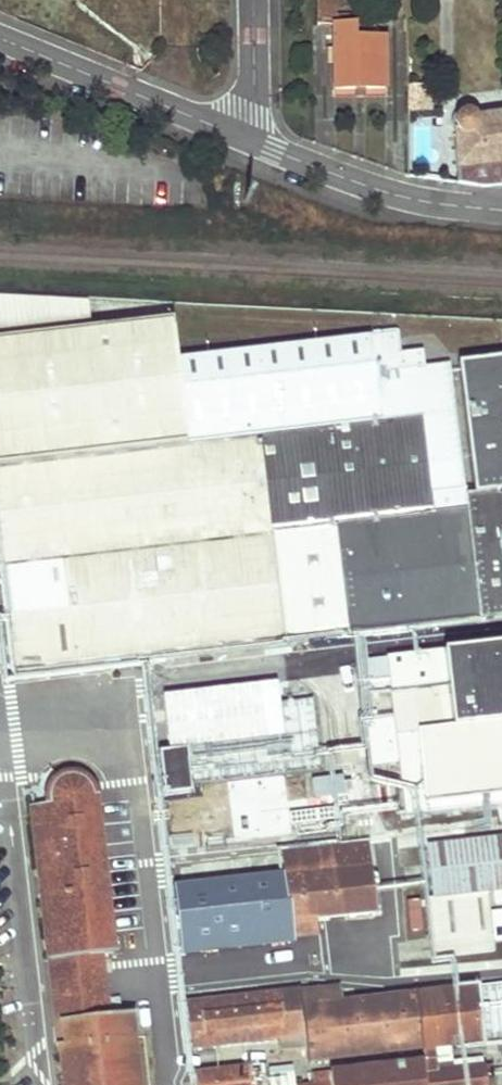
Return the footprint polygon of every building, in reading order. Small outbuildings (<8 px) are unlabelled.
[(385,88),(385,38),(367,38),(355,39),(355,26),(335,26),(336,17),(335,0),(317,0),(317,26),(333,26),(334,89),(385,88)] [(367,38),(367,17),(336,17),(335,26),(355,26),(355,39),(367,38)] [(422,110),(422,86),(408,86),(407,110),(422,110)] [(460,134),(461,150),(458,150),(460,184),(484,187),(501,185),(501,118),(476,122),(475,120),(472,115),(470,114),(468,113),(463,113),(458,115),(456,117),(454,122),(454,127),(456,131),(460,134)] [(12,674),(284,642),(285,644),(501,618),(501,358),(457,363),(472,493),(464,494),(448,364),(374,373),(369,337),(177,360),(172,319),(87,329),(84,303),(0,298),(0,568),(12,674)] [(390,692),(405,819),(501,807),(501,645),(444,652),(448,685),(390,692)] [(386,658),(390,692),(448,685),(444,652),(386,658)] [(365,743),(340,744),(343,777),(367,776),(365,743)] [(186,749),(159,752),(164,796),(191,793),(186,749)] [(47,805),(32,807),(40,876),(55,874),(57,891),(42,893),(50,960),(100,954),(112,953),(95,800),(94,792),(91,786),(88,780),(84,777),(79,774),(74,773),(68,774),(63,775),(58,778),(54,781),(51,785),(48,790),(47,795),(47,800),(47,805)] [(329,777),(309,782),(315,806),(288,813),(294,835),(341,824),(329,777)] [(427,846),(433,899),(431,899),(439,958),(493,952),(487,892),(501,891),(501,837),(427,846)] [(288,892),(176,904),(182,950),(289,938),(317,935),(315,919),(374,912),(366,843),(283,853),(288,892)] [(190,865),(193,887),(222,884),(221,879),(235,878),(233,864),(219,865),(219,862),(190,865)] [(42,893),(57,891),(55,874),(40,876),(42,893)] [(52,979),(102,974),(101,965),(100,954),(50,960),(52,979)] [(128,1016),(123,971),(102,974),(52,979),(57,1024),(62,1023),(65,1045),(59,1045),(64,1084),(136,1084),(128,1016)] [(306,1062),(328,1059),(423,1050),(433,1048),(481,1044),(475,987),(339,1003),(337,987),(188,1004),(193,1049),(244,1043),(279,1039),(280,1051),(305,1048),(306,1062)] [(481,991),(488,1045),(501,1043),(501,989),(481,991)] [(57,1024),(59,1045),(65,1045),(62,1023),(57,1024)] [(423,1050),(425,1063),(435,1063),(433,1048),(423,1050)] [(435,1063),(425,1063),(329,1074),(330,1084),(495,1084),(493,1065),(453,1069),(452,1061),(435,1063)] [(246,1070),(196,1076),(197,1084),(248,1084),(246,1070)]
